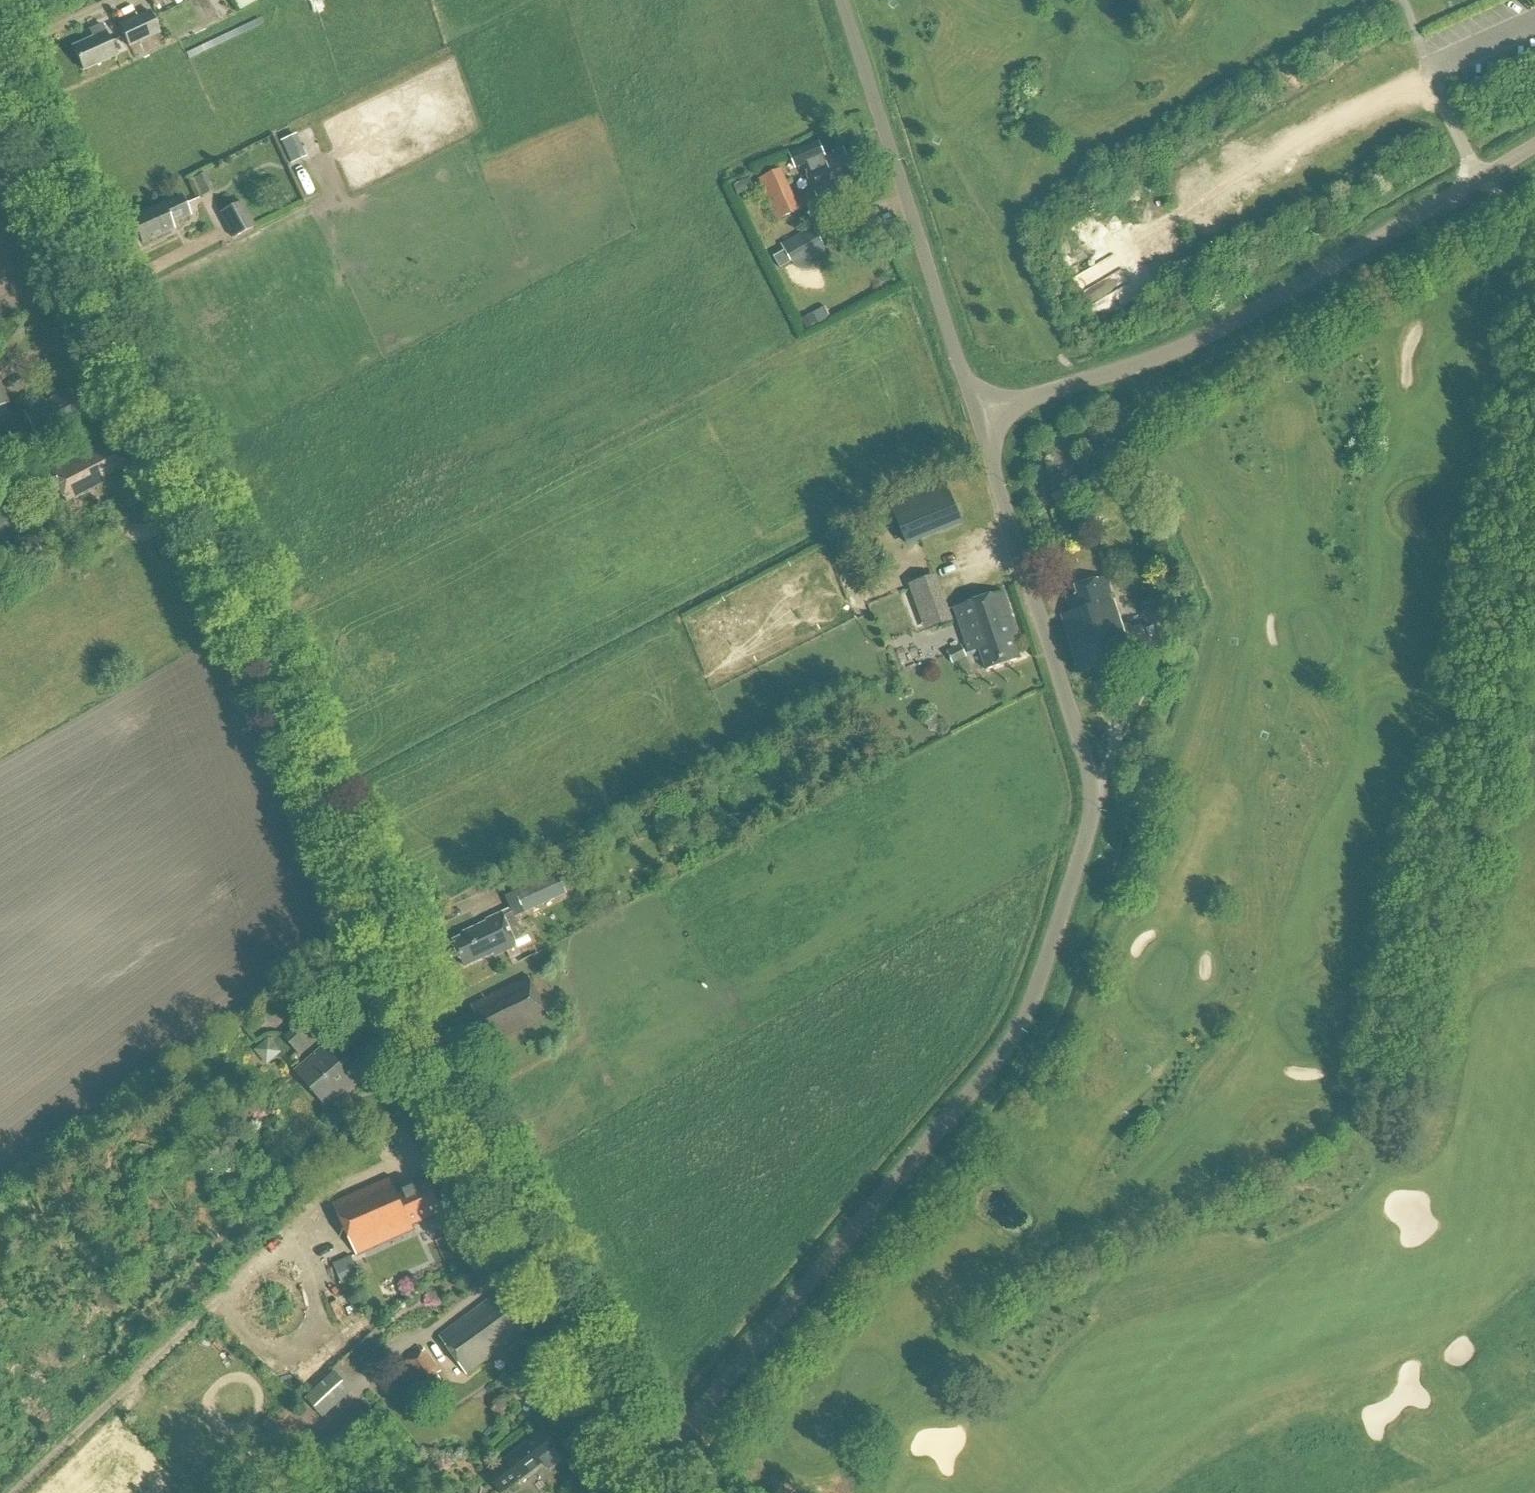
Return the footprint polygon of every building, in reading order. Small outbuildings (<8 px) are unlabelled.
[(206,0),(187,0),(188,6),(168,7),(170,29),(207,27),(206,0)] [(244,9),(258,0),(239,0),(244,9)] [(129,49),(160,34),(150,11),(119,26),(129,49)] [(82,72),(114,57),(100,25),(88,31),(91,38),(71,48),(82,72)] [(296,135),(280,142),(291,165),(306,158),(296,135)] [(855,176),(843,148),(832,152),(833,156),(825,159),(818,142),(789,155),(795,170),(803,166),(816,197),(836,189),(838,192),(852,186),(849,178),(855,176)] [(192,173),(194,191),(211,189),(209,171),(192,173)] [(781,171),(760,180),(778,219),(798,210),(781,171)] [(750,180),(733,187),(738,197),(754,190),(750,180)] [(188,216),(180,199),(161,208),(160,207),(130,221),(142,246),(172,232),(168,225),(188,216)] [(242,202),(219,214),(233,240),(255,228),(242,202)] [(782,245),(793,264),(824,246),(813,227),(782,245)] [(822,310),(812,315),(818,326),(828,320),(822,310)] [(812,315),(802,321),(808,331),(818,326),(812,315)] [(10,404),(0,381),(0,408),(10,404)] [(72,395),(69,389),(23,409),(36,440),(88,417),(77,393),(72,395)] [(105,484),(104,481),(119,474),(116,469),(124,464),(110,437),(49,469),(67,504),(105,484)] [(944,482),(891,505),(907,547),(961,526),(944,482)] [(0,497),(0,529),(22,518),(9,493),(0,497)] [(951,623),(933,577),(914,585),(931,631),(951,623)] [(1132,658),(1106,580),(1076,590),(1079,598),(1068,602),(1072,615),(1063,618),(1082,674),(1132,658)] [(1019,638),(1004,593),(955,609),(970,655),(979,652),(986,673),(1021,661),(1014,640),(1019,638)] [(1140,604),(1147,628),(1168,622),(1162,598),(1140,604)] [(961,646),(947,653),(954,665),(967,658),(961,646)] [(565,894),(557,873),(552,862),(523,875),(537,907),(565,894)] [(516,921),(527,916),(517,892),(505,897),(516,921)] [(517,947),(502,914),(488,921),(489,924),(462,937),(463,939),(454,943),(465,966),(495,952),(497,957),(517,947)] [(549,1017),(529,978),(472,1008),(486,1035),(497,1030),(503,1041),(549,1017)] [(279,1043),(295,1062),(320,1040),(304,1022),(279,1043)] [(256,1052),(268,1065),(282,1053),(270,1040),(256,1052)] [(350,1059),(335,1041),(297,1072),(329,1110),(383,1065),(367,1045),(350,1059)] [(393,1180),(336,1206),(358,1255),(415,1231),(413,1227),(445,1213),(431,1181),(400,1195),(393,1180)] [(354,1257),(334,1266),(343,1287),(363,1278),(354,1257)] [(471,1379),(530,1336),(525,1329),(529,1326),(505,1292),(442,1338),(471,1379)] [(400,1362),(423,1394),(442,1382),(438,1375),(442,1373),(426,1351),(423,1353),(419,1349),(400,1362)] [(335,1372),(305,1400),(323,1420),(353,1393),(335,1372)] [(558,1453),(560,1451),(550,1436),(534,1448),(531,1444),(507,1462),(509,1464),(490,1478),(501,1492),(505,1492),(522,1481),(524,1484),(546,1468),(550,1473),(565,1462),(558,1453)]
